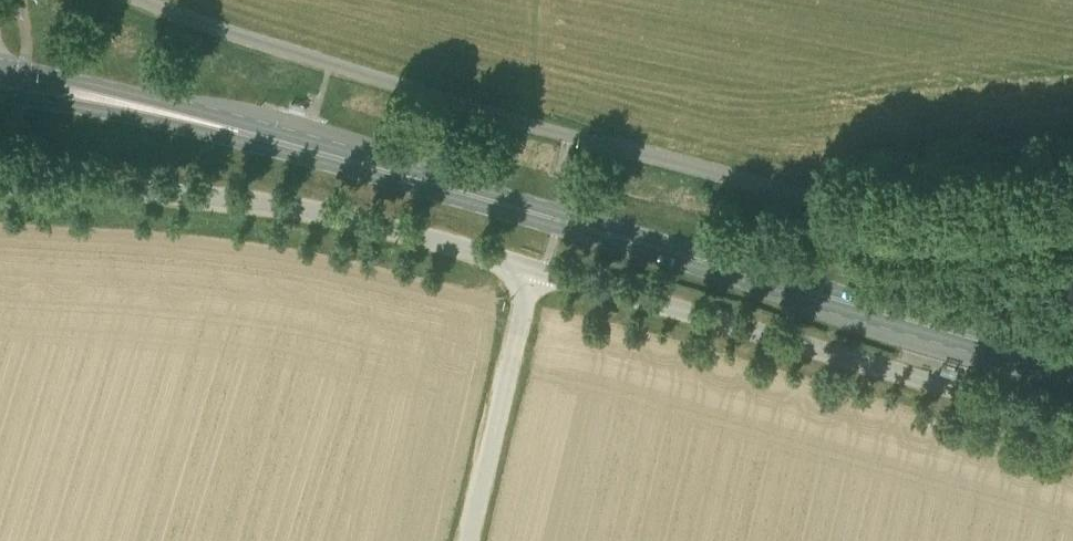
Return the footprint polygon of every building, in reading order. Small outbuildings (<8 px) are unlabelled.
[(293,99),(290,107),(305,111),(307,103),(293,99)]
